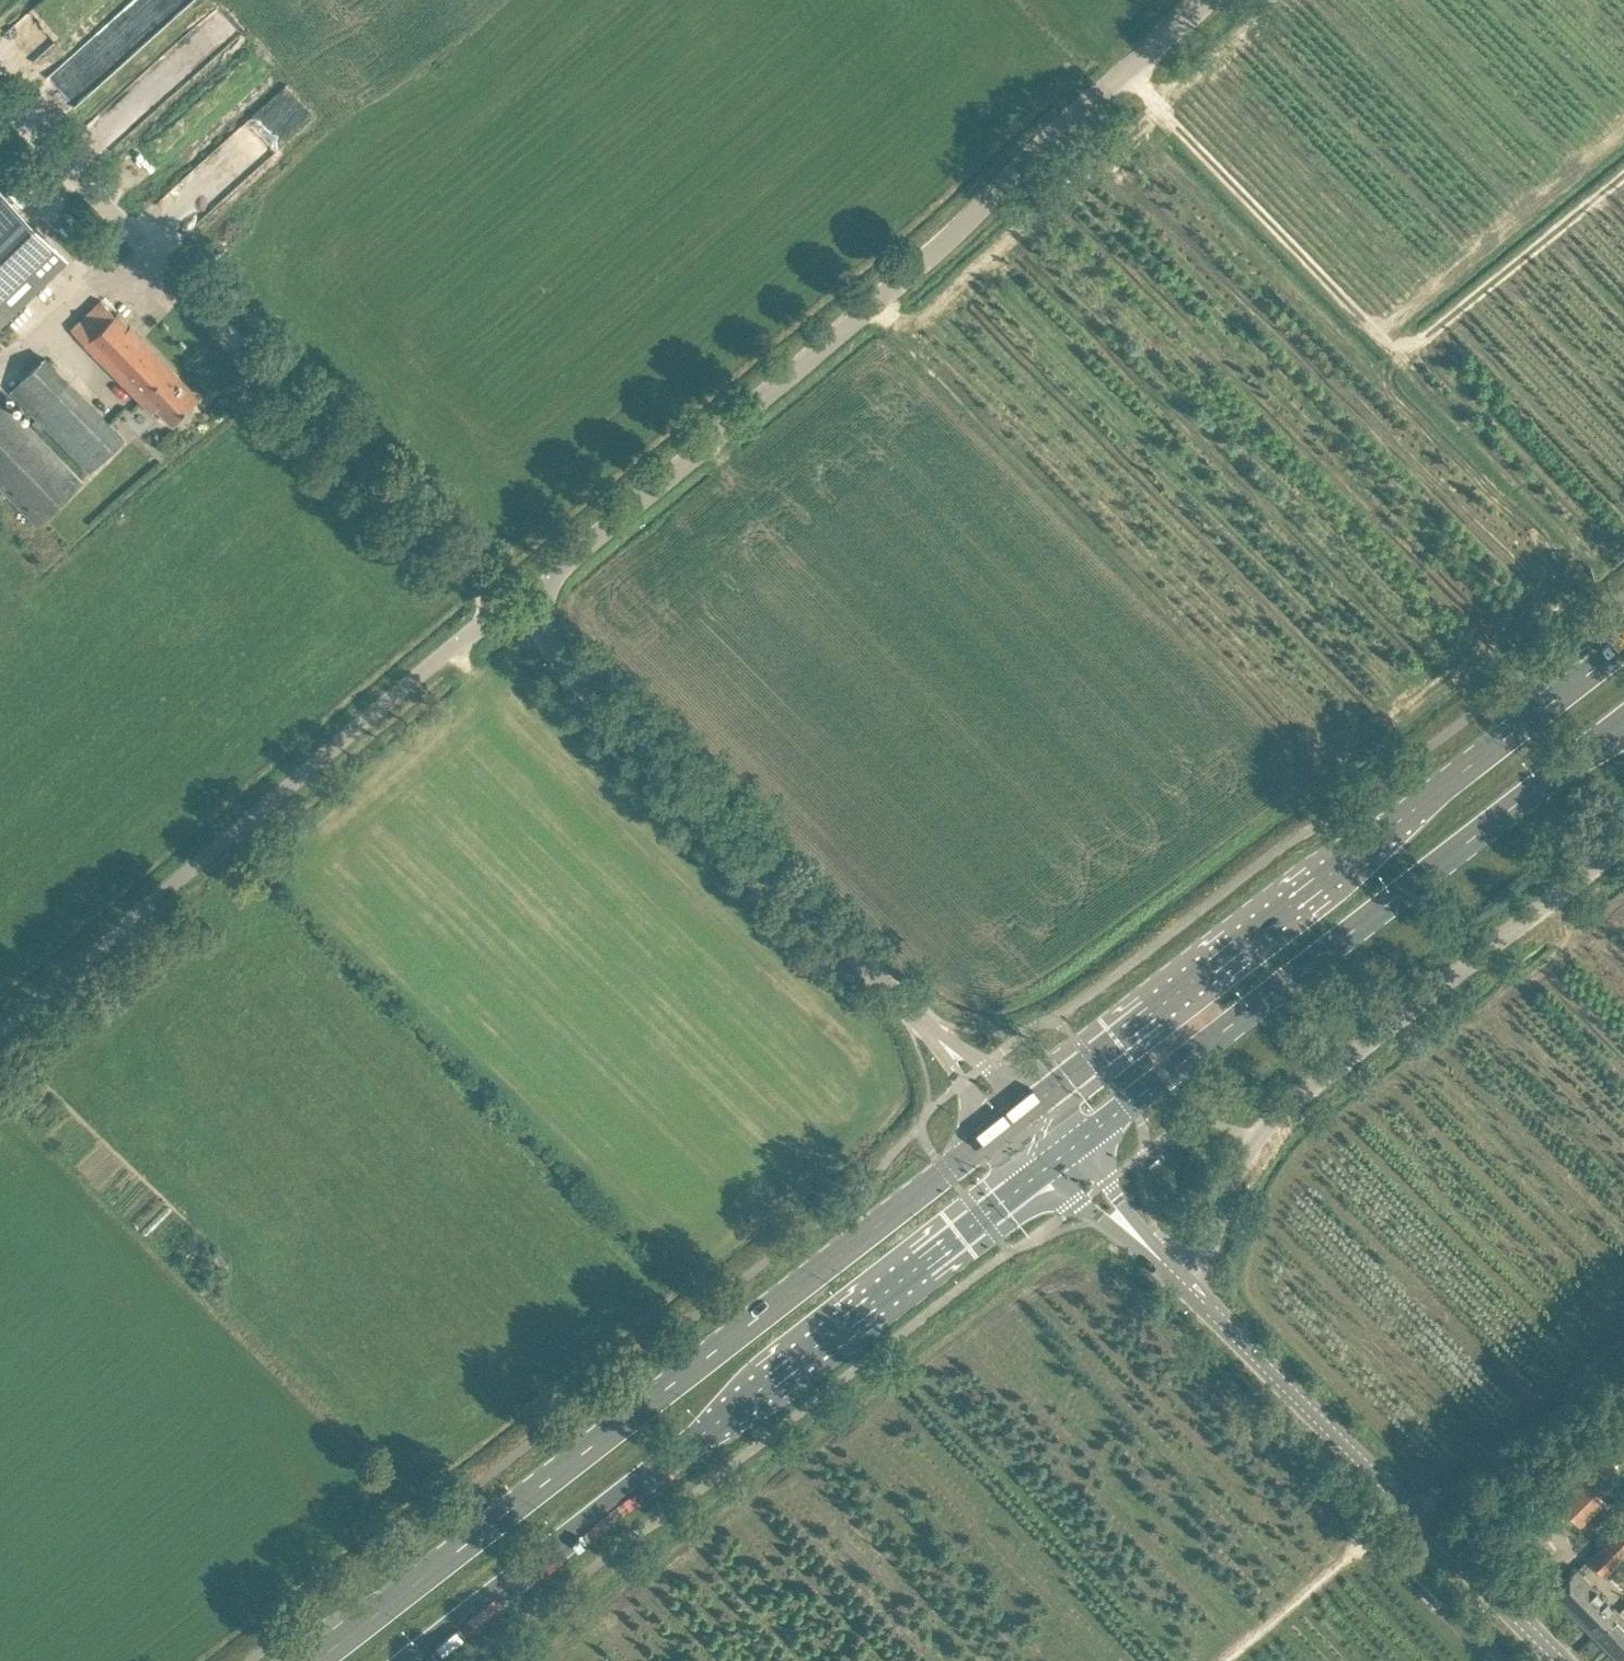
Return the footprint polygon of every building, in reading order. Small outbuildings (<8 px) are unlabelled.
[(198,0),(151,0),(112,37),(135,60),(198,0)] [(1,195),(0,196),(0,322),(6,317),(8,319),(67,262),(1,195)] [(71,328),(144,402),(153,411),(157,407),(173,423),(199,396),(142,338),(143,337),(130,324),(130,325),(117,313),(116,314),(101,299),(71,328)] [(8,391),(87,472),(123,437),(44,356),(8,391)] [(68,523),(40,494),(54,481),(12,439),(0,450),(0,591),(68,523)] [(1605,1453),(1589,1468),(1593,1472),(1600,1479),(1616,1464),(1605,1453)] [(1560,1505),(1580,1525),(1605,1500),(1584,1480),(1560,1505)] [(1509,1503),(1487,1525),(1533,1571),(1555,1549),(1509,1503)] [(1607,1575),(1623,1558),(1623,1522),(1589,1557),(1607,1575)] [(1576,1569),(1553,1593),(1622,1660),(1623,1660),(1623,1617),(1576,1569)]
